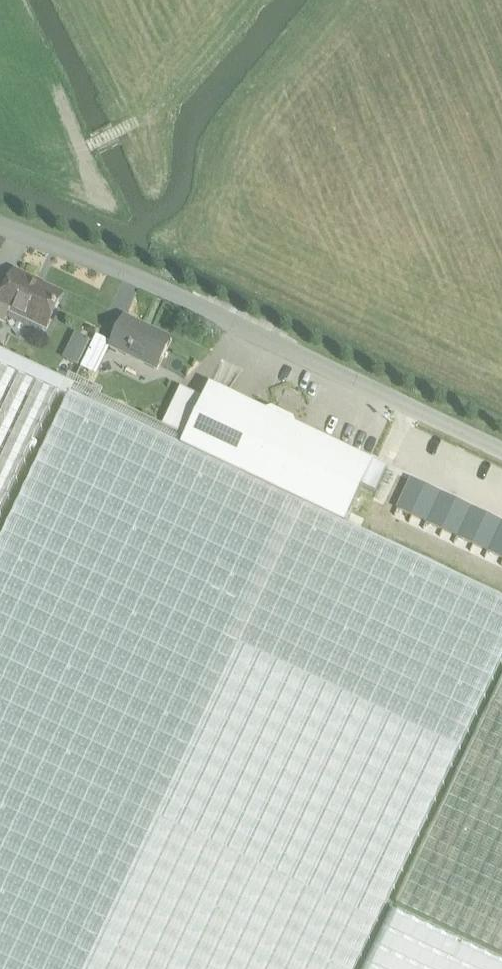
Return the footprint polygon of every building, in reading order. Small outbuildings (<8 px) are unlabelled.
[(62,297),(40,287),(39,289),(12,276),(5,290),(0,288),(0,323),(2,324),(7,313),(45,331),(62,297)] [(156,374),(171,342),(124,320),(109,352),(156,374)] [(61,397),(63,393),(67,395),(75,380),(68,377),(66,383),(0,352),(0,368),(61,397)] [(61,397),(0,368),(0,526),(61,397)] [(75,380),(67,395),(70,396),(180,449),(185,439),(162,428),(100,399),(102,393),(75,380)] [(185,439),(180,449),(344,527),(357,501),(369,506),(374,495),(362,489),(363,488),(376,494),(386,471),(296,428),(294,423),(271,412),(266,414),(209,388),(204,400),(185,439)] [(180,389),(162,428),(185,439),(204,400),(180,389)] [(344,527),(180,449),(70,396),(0,543),(0,968),(356,968),(501,662),(501,602),(344,527)] [(411,482),(398,511),(413,518),(426,489),(411,482)] [(426,489),(413,518),(427,525),(441,496),(426,489)] [(441,496),(427,525),(443,532),(457,503),(441,496)] [(457,503),(443,532),(458,539),(472,510),(457,503)] [(472,510),(458,539),(473,547),(487,518),(472,510)] [(501,526),(501,525),(487,518),(473,547),(489,554),(501,526)] [(489,554),(501,560),(501,526),(489,554)] [(494,700),(396,906),(501,956),(501,683),(494,700)] [(391,915),(365,968),(501,968),(391,915)]
